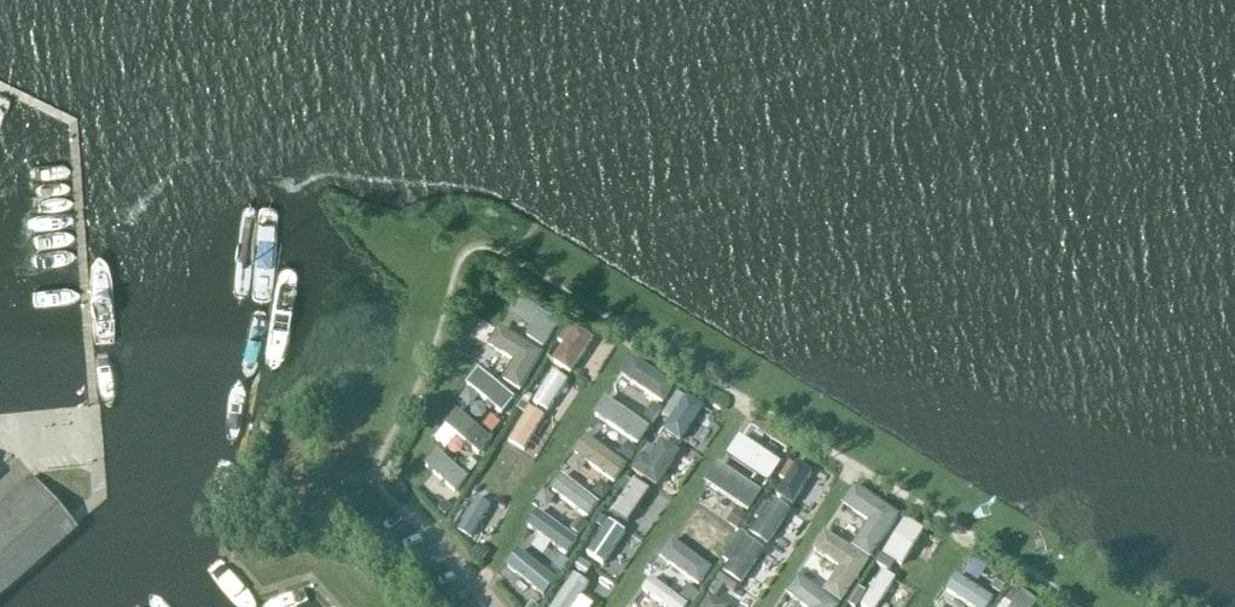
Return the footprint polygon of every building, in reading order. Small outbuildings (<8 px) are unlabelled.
[(535,320),(525,336),(544,348),(565,315),(519,286),(508,303),(535,320)] [(513,360),(502,378),(520,389),(543,352),(499,325),(498,328),(487,344),(513,360)] [(561,344),(551,360),(570,373),(593,339),(573,326),(572,328),(567,325),(556,341),(561,344)] [(676,384),(633,355),(620,374),(663,403),(676,384)] [(501,414),(514,400),(478,370),(466,385),(501,414)] [(548,411),(568,381),(553,371),(533,402),(548,411)] [(533,395),(527,391),(522,399),(528,403),(533,395)] [(680,441),(704,406),(686,393),(684,396),(677,391),(662,414),(668,419),(662,428),(680,441)] [(637,445),(649,428),(605,397),(593,414),(637,445)] [(524,412),(529,404),(521,400),(517,408),(524,412)] [(652,422),(662,408),(653,402),(643,416),(652,422)] [(524,451),(545,416),(530,407),(509,442),(524,451)] [(456,410),(443,424),(478,455),(491,441),(456,410)] [(492,433),(500,422),(491,414),(482,425),(492,433)] [(762,492),(790,451),(747,423),(735,441),(760,457),(747,475),(749,476),(746,480),(762,492)] [(613,482),(627,464),(585,433),(572,451),(613,482)] [(656,486),(679,452),(662,440),(656,449),(648,443),(641,454),(640,453),(630,468),(656,486)] [(628,463),(639,449),(628,441),(617,455),(628,463)] [(468,479),(436,450),(423,465),(455,493),(468,479)] [(793,505),(818,465),(799,453),(792,464),(789,462),(779,478),(785,481),(776,495),(793,505)] [(468,476),(478,464),(468,455),(461,464),(463,466),(460,469),(468,476)] [(750,505),(758,493),(724,468),(715,480),(750,505)] [(587,519),(599,504),(562,475),(550,490),(587,519)] [(79,531),(75,526),(31,477),(0,504),(0,601),(79,531)] [(476,495),(481,487),(474,483),(469,492),(476,495)] [(868,520),(851,545),(871,558),(900,514),(855,484),(842,503),(868,520)] [(471,537),(491,505),(477,496),(457,529),(471,537)] [(767,544),(791,510),(773,497),(749,532),(767,544)] [(452,508),(445,501),(438,509),(445,515),(452,508)] [(685,517),(724,546),(735,531),(696,502),(695,503),(685,517)] [(737,529),(748,515),(737,507),(726,521),(737,529)] [(567,556),(578,541),(538,511),(527,526),(567,556)] [(579,536),(588,524),(579,516),(569,528),(579,536)] [(924,530),(905,518),(883,554),(901,565),(924,530)] [(625,533),(609,522),(587,554),(604,565),(625,533)] [(838,565),(822,590),(841,603),(870,560),(825,530),(813,548),(838,565)] [(741,584),(764,550),(747,539),(749,536),(741,531),(722,560),(728,564),(723,572),(741,584)] [(671,537),(658,555),(699,585),(712,568),(671,537)] [(724,555),(714,548),(705,561),(714,568),(724,555)] [(543,597),(557,581),(519,550),(506,566),(543,597)] [(560,575),(570,562),(562,555),(552,568),(560,575)] [(895,563),(881,555),(876,563),(890,571),(895,563)] [(592,566),(579,558),(574,566),(587,574),(592,566)] [(979,581),(988,567),(974,558),(965,572),(979,581)] [(883,571),(860,605),(863,606),(878,606),(896,579),(883,571)] [(1010,579),(1001,573),(993,587),(1001,592),(1010,579)] [(590,585),(574,574),(551,606),(575,606),(590,585)] [(840,606),(799,574),(785,592),(805,606),(839,606),(840,606)] [(720,597),(729,582),(718,575),(709,590),(720,597)] [(947,592),(970,606),(989,606),(994,600),(957,576),(947,592)] [(689,605),(651,577),(642,589),(665,606),(687,606),(689,605)] [(693,603),(701,593),(688,584),(681,594),(693,603)] [(999,606),(1033,606),(1038,600),(1023,590),(1021,592),(1013,586),(999,606)] [(709,593),(700,606),(729,606),(709,593)]
